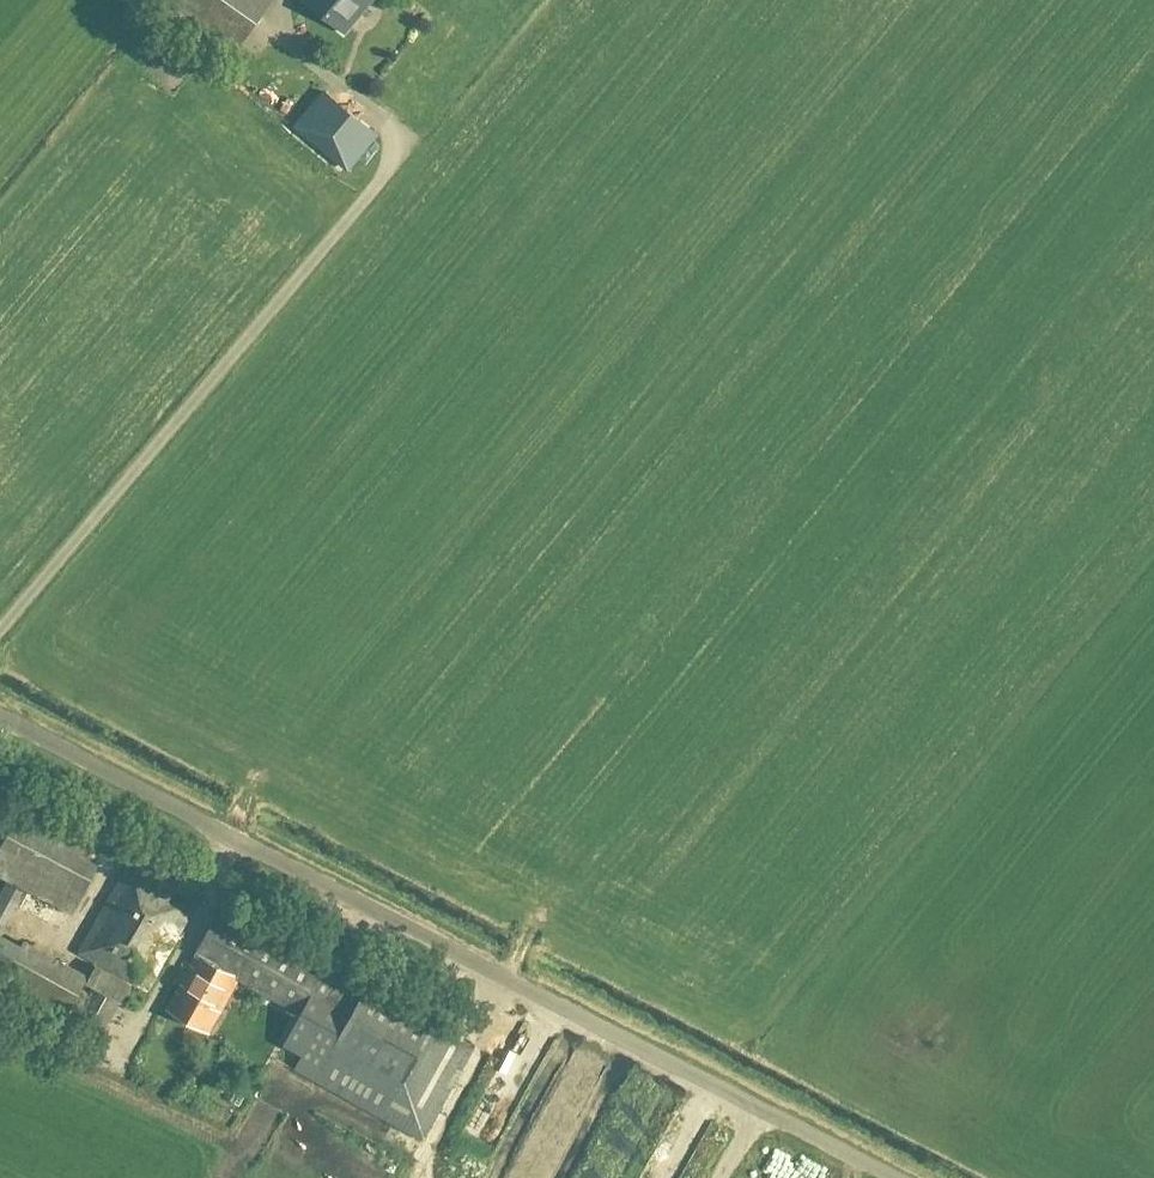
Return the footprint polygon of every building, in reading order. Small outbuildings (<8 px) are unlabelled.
[(203,23),(239,47),(273,0),(219,0),(203,23)] [(344,35),(373,0),(302,0),(344,35)] [(344,170),(374,135),(325,94),(295,128),(344,170)] [(0,816),(0,839),(9,821),(0,816)] [(123,877),(89,858),(61,909),(95,927),(123,877)] [(208,1036),(239,981),(196,958),(166,1012),(208,1036)] [(504,1068),(530,1084),(551,1051),(524,1035),(504,1068)]
